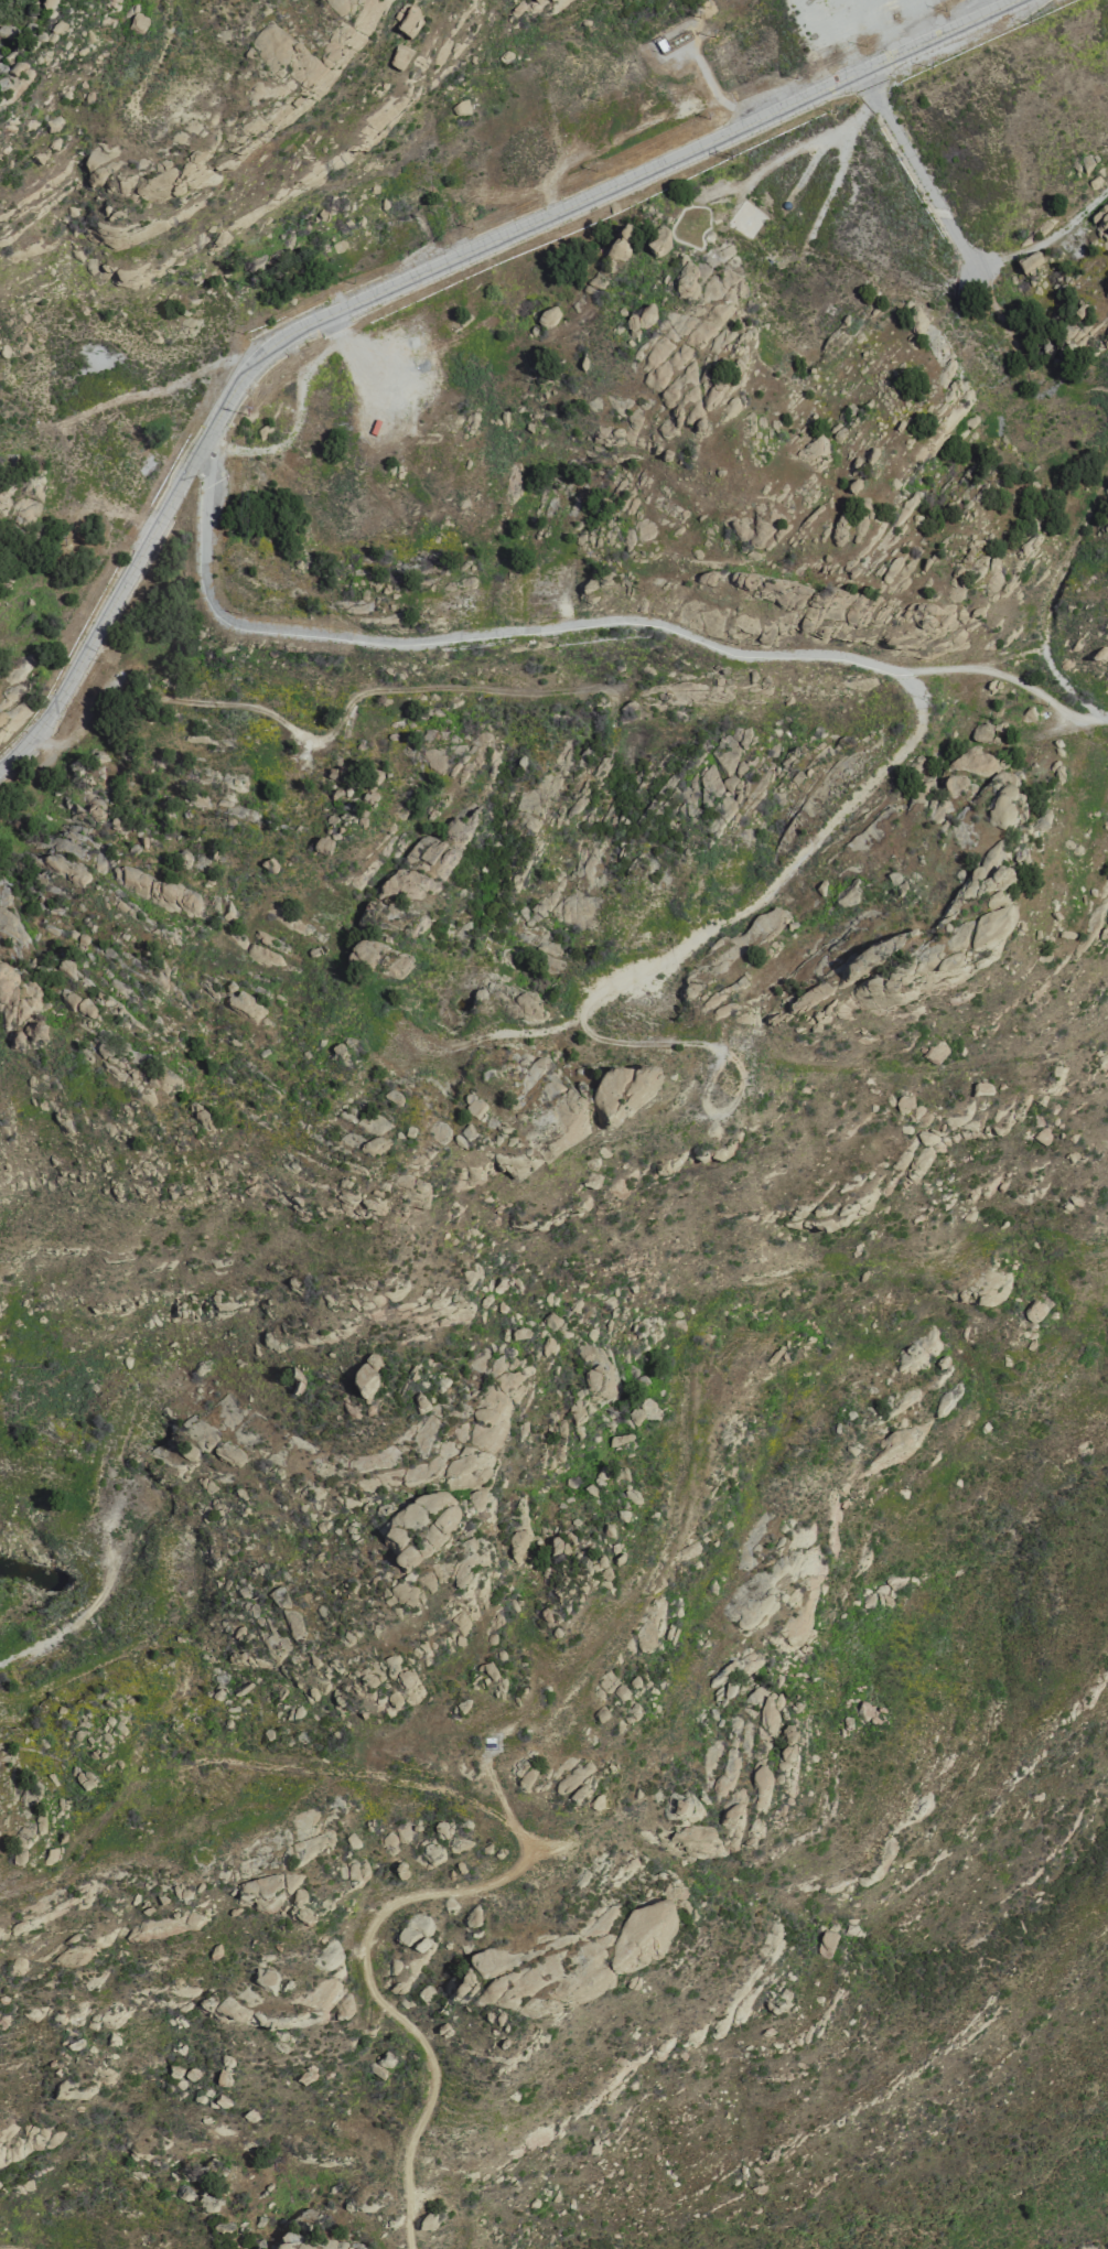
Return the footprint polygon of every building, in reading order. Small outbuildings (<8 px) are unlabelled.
[(425,19),(408,8),(393,30),(410,41),(425,19)] [(389,68),(404,72),(409,55),(393,50),(389,68)] [(471,113),(467,100),(450,105),(454,118),(471,113)] [(651,256),(671,252),(666,229),(646,233),(651,256)] [(554,307),(538,314),(544,328),(560,322),(554,307)] [(971,739),(990,741),(992,725),(974,722),(971,739)] [(1046,831),(1052,812),(1039,808),(1034,827),(1046,831)] [(313,850),(327,857),(333,844),(319,837),(313,850)] [(898,871),(886,877),(896,896),(907,891),(898,871)] [(226,1007),(239,1014),(242,1007),(251,1011),(256,1001),(239,992),(234,1001),(230,999),(226,1007)] [(25,1040),(44,1041),(44,1026),(26,1026),(25,1040)] [(912,1104),(914,1100),(901,1094),(893,1111),(925,1127),(932,1114),(912,1104)] [(468,1097),(463,1113),(481,1118),(485,1102),(468,1097)] [(385,1150),(382,1138),(359,1145),(362,1157),(385,1150)] [(1047,1313),(1037,1298),(1021,1310),(1032,1324),(1047,1313)] [(524,1791),(539,1771),(530,1764),(515,1785),(524,1791)] [(603,1795),(590,1795),(589,1809),(603,1810),(603,1795)] [(691,1810),(684,1800),(672,1807),(679,1818),(691,1810)] [(45,1816),(35,1816),(35,1835),(45,1834),(45,1816)] [(815,1954),(829,1959),(838,1934),(824,1929),(815,1954)] [(458,1999),(475,1985),(467,1976),(450,1989),(458,1999)] [(434,1992),(425,1984),(415,1994),(424,2002),(434,1992)] [(791,2007),(788,1993),(774,1996),(777,2010),(791,2007)] [(364,2247),(347,2247),(347,2238),(283,2237),(283,2248),(364,2248),(364,2247)]
